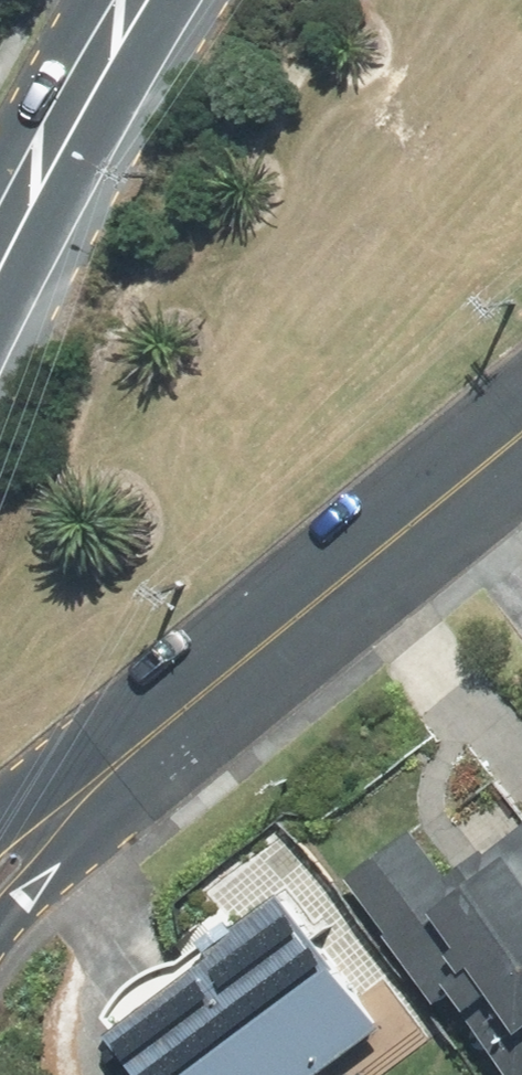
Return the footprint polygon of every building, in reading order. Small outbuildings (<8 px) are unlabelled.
[(348,883),(442,1003),(457,992),(521,1074),(521,841),(459,891),(413,832),(348,883)] [(124,1033),(160,1074),(336,1074),(390,1029),(280,900),(124,1033)]
